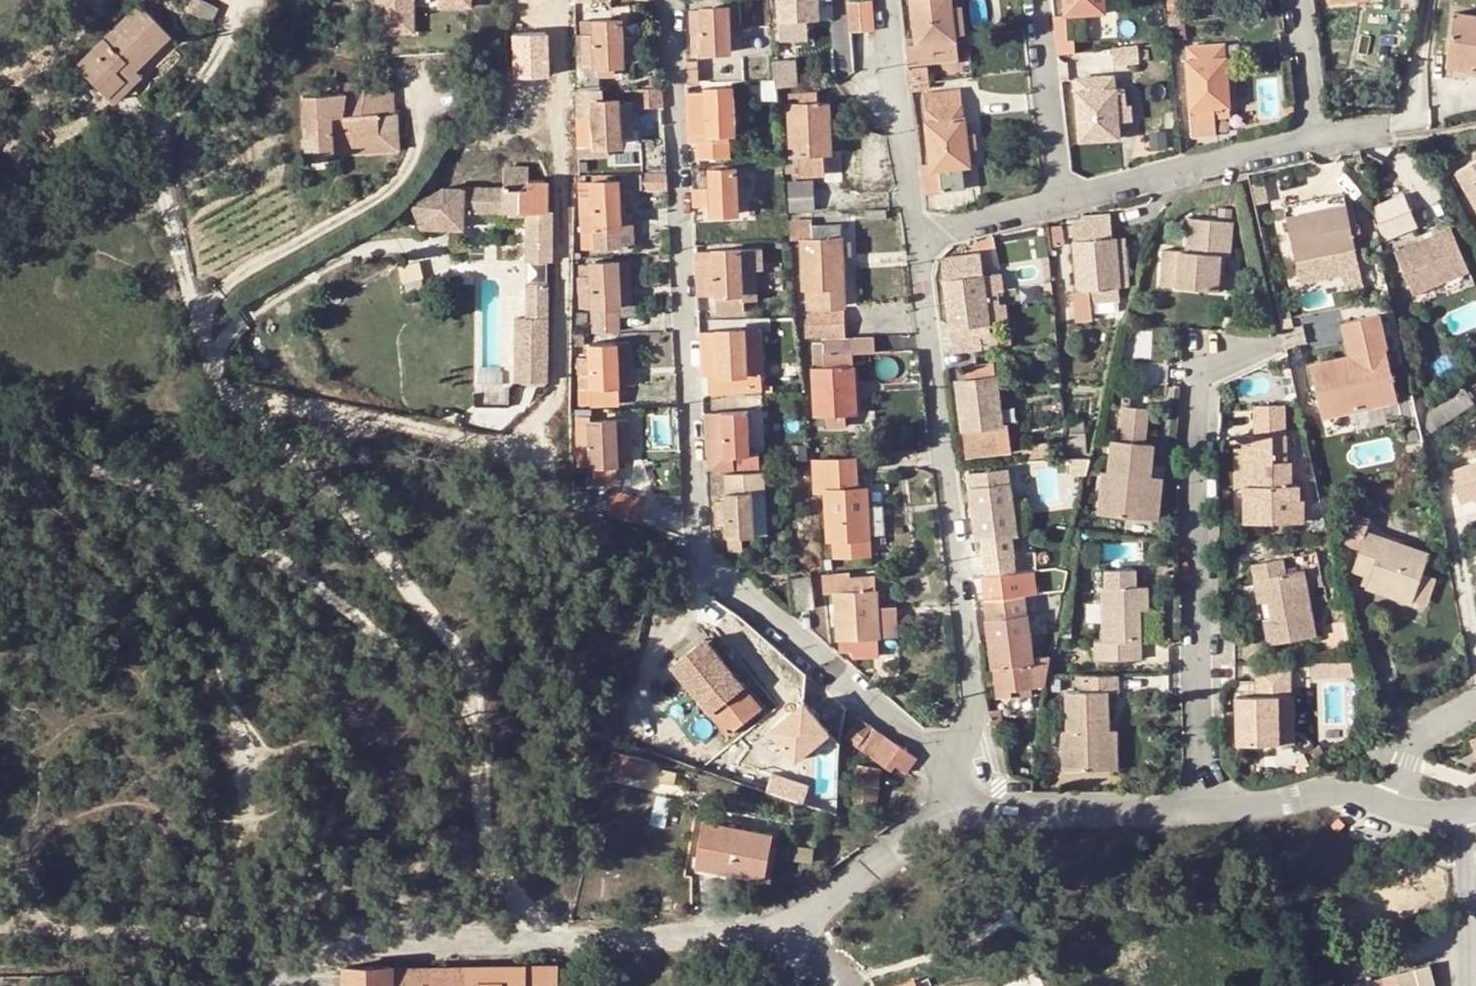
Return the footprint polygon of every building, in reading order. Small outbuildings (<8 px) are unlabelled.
[(381,33),(419,30),(417,5),(405,6),(405,0),(378,0),(381,33)] [(442,20),(452,19),(451,0),(441,0),(442,20)] [(452,19),(474,17),(473,0),(451,0),(452,19)] [(781,42),(807,41),(806,22),(818,21),(817,0),(777,0),(781,42)] [(953,37),(950,11),(949,0),(910,0),(915,46),(906,47),(909,65),(940,62),(951,60),(956,60),(953,37)] [(1065,17),(1104,14),(1103,0),(1064,0),(1065,17)] [(871,30),(869,1),(847,3),(850,31),(871,30)] [(76,67),(107,99),(135,70),(169,36),(138,5),(76,67)] [(638,6),(628,6),(629,22),(638,21),(638,6)] [(700,53),(702,55),(729,54),(726,10),(690,11),(693,53),(700,53)] [(950,11),(953,37),(963,36),(960,10),(950,11)] [(1475,69),(1475,16),(1452,12),(1444,64),(1475,69)] [(1178,17),(1178,23),(1189,22),(1187,15),(1178,17)] [(598,66),(598,77),(610,77),(610,66),(617,65),(617,62),(616,39),(616,20),(580,21),(580,35),(575,35),(575,46),(576,66),(598,66)] [(1189,22),(1178,23),(1180,32),(1190,31),(1189,22)] [(1189,36),(1181,37),(1182,45),(1190,44),(1189,36)] [(636,38),(616,39),(617,62),(637,61),(636,38)] [(1222,59),(1222,44),(1187,46),(1188,60),(1186,60),(1191,138),(1216,136),(1214,110),(1228,109),(1225,59),(1222,59)] [(1136,48),(1112,50),(1113,66),(1137,64),(1137,61),(1136,52),(1136,48)] [(1136,52),(1137,61),(1150,60),(1149,50),(1136,52)] [(697,62),(686,63),(686,83),(698,83),(697,62)] [(790,65),(772,66),(775,87),(792,86),(790,65)] [(599,92),(598,77),(598,66),(576,66),(576,92),(584,92),(599,92)] [(911,70),(911,83),(927,82),(926,69),(911,70)] [(135,70),(107,99),(113,105),(141,78),(135,70)] [(328,70),(330,95),(338,94),(336,70),(328,70)] [(647,78),(647,90),(660,90),(659,77),(647,78)] [(1117,124),(1114,90),(1113,77),(1077,80),(1078,92),(1075,92),(1079,143),(1118,139),(1117,124)] [(749,82),(739,83),(740,97),(749,96),(749,82)] [(908,83),(909,93),(928,91),(927,82),(911,83),(908,83)] [(328,119),(377,115),(375,86),(345,84),(342,94),(338,94),(330,95),(301,97),(304,155),(330,154),(330,151),(330,138),(328,119)] [(391,87),(375,86),(377,115),(393,114),(391,87)] [(704,91),(688,92),(690,144),(698,143),(699,160),(729,159),(728,135),(733,134),(731,89),(704,90),(704,91)] [(661,108),(660,90),(647,90),(634,90),(635,109),(661,108)] [(1125,90),(1114,90),(1117,124),(1131,122),(1130,106),(1126,107),(1125,90)] [(966,152),(965,135),(963,120),(961,119),(958,91),(923,95),(927,122),(925,126),(929,169),(923,169),(927,198),(941,196),(941,193),(962,191),(962,186),(961,168),(968,167),(966,152)] [(616,139),(615,108),(614,101),(585,102),(584,92),(576,92),(574,92),(576,156),(576,158),(606,156),(605,147),(617,146),(616,139)] [(788,94),(790,156),(798,155),(798,174),(798,176),(824,175),(823,154),(829,154),(827,104),(815,104),(815,94),(788,94)] [(628,107),(615,108),(616,139),(629,139),(628,107)] [(377,115),(377,135),(397,134),(396,114),(393,114),(377,115)] [(328,119),(330,138),(377,135),(377,115),(328,119)] [(975,134),(965,135),(966,152),(977,150),(975,134)] [(330,138),(330,151),(378,150),(377,135),(330,138)] [(785,175),(798,174),(798,155),(790,156),(784,156),(785,175)] [(1453,173),(1475,215),(1475,160),(1453,173)] [(503,169),(503,189),(544,190),(544,181),(528,181),(528,169),(503,169)] [(698,188),(691,189),(691,207),(712,207),(712,216),(736,216),(734,170),(711,171),(710,176),(697,177),(698,188)] [(665,175),(619,175),(619,193),(665,192),(665,175)] [(615,182),(577,185),(580,234),(591,233),(592,249),(631,248),(631,216),(623,215),(622,204),(616,203),(615,182)] [(787,194),(811,193),(811,182),(787,182),(787,194)] [(445,189),(412,202),(422,226),(461,226),(461,224),(470,225),(471,214),(501,213),(500,189),(445,189)] [(500,189),(501,213),(527,215),(526,261),(551,263),(551,212),(545,211),(544,190),(503,189),(500,189)] [(787,194),(787,212),(812,211),(811,193),(787,194)] [(1281,206),(1283,219),(1344,206),(1341,193),(1281,206)] [(1374,224),(1381,239),(1409,230),(1417,228),(1401,195),(1370,206),(1374,224)] [(1283,219),(1297,284),(1341,275),(1335,251),(1352,247),(1344,206),(1283,219)] [(885,209),(865,210),(866,221),(885,220),(885,209)] [(1080,305),(1091,304),(1116,302),(1119,301),(1118,290),(1113,240),(1110,240),(1108,215),(1072,218),(1080,305)] [(1161,248),(1158,285),(1213,288),(1216,257),(1227,257),(1229,220),(1187,217),(1184,249),(1161,248)] [(840,256),(840,242),(840,226),(812,227),(811,220),(788,221),(791,241),(798,241),(801,292),(804,292),(805,308),(842,306),(841,283),(840,256)] [(1050,227),(1053,248),(1066,246),(1063,226),(1050,227)] [(1453,226),(1400,248),(1417,291),(1471,269),(1453,226)] [(1121,239),(1113,240),(1118,290),(1126,289),(1121,239)] [(851,242),(840,242),(840,256),(852,256),(851,242)] [(706,245),(694,246),(694,254),(707,254),(706,245)] [(1335,251),(1341,275),(1358,271),(1352,247),(1335,251)] [(707,254),(694,254),(696,298),(716,297),(717,312),(741,312),(741,303),(740,273),(754,272),(762,272),(761,251),(707,254)] [(629,306),(627,263),(588,264),(588,277),(576,278),(578,309),(591,309),(592,332),(618,331),(616,307),(629,306)] [(987,324),(981,277),(971,278),(970,266),(953,268),(954,280),(943,282),(954,357),(980,352),(977,327),(987,327),(987,324)] [(754,272),(740,273),(741,303),(755,303),(754,272)] [(515,380),(549,380),(548,274),(525,274),(526,315),(514,315),(515,380)] [(993,275),(981,277),(987,324),(998,322),(993,275)] [(1116,302),(1091,304),(1092,318),(1117,316),(1116,302)] [(805,321),(805,337),(842,336),(842,311),(808,312),(809,321),(805,321)] [(584,314),(571,315),(570,327),(585,326),(584,314)] [(1350,356),(1310,365),(1321,416),(1397,400),(1378,314),(1343,322),(1347,341),(1362,338),(1366,353),(1350,356)] [(744,376),(760,376),(762,376),(759,330),(742,331),(744,376)] [(1128,354),(1153,356),(1155,331),(1130,330),(1128,354)] [(744,376),(742,331),(700,334),(702,377),(708,378),(709,397),(761,393),(760,376),(744,376)] [(583,335),(570,336),(570,349),(583,348),(583,335)] [(1362,338),(1347,341),(1350,356),(1366,353),(1362,338)] [(851,339),(820,340),(821,355),(813,356),(817,420),(826,419),(845,418),(855,418),(852,354),(851,339)] [(871,339),(851,339),(852,354),(871,354),(871,339)] [(613,344),(615,387),(631,387),(629,342),(613,344)] [(616,405),(615,387),(613,344),(587,344),(587,357),(577,358),(578,405),(616,405)] [(1012,347),(999,350),(1004,364),(1016,361),(1012,347)] [(1040,347),(1033,347),(1035,358),(1041,357),(1040,347)] [(498,352),(487,356),(495,380),(507,376),(498,352)] [(234,359),(235,361),(238,363),(240,363),(242,362),(244,360),(244,355),(243,354),(241,353),(238,353),(235,354),(235,356),(234,359)] [(965,369),(966,381),(956,382),(965,459),(998,454),(996,426),(1002,426),(994,377),(984,378),(983,367),(965,369)] [(1419,403),(1414,407),(1420,436),(1436,428),(1471,404),(1462,390),(1427,414),(1419,403)] [(1081,410),(1094,410),(1097,411),(1098,395),(1078,394),(1077,410),(1081,410)] [(1124,407),(1122,441),(1144,443),(1147,408),(1124,407)] [(1256,488),(1247,487),(1248,526),(1308,524),(1308,501),(1303,502),(1303,488),(1292,489),(1292,465),(1276,464),(1276,438),(1285,437),(1285,408),(1258,408),(1258,439),(1248,439),(1246,464),(1250,468),(1256,467),(1256,488)] [(1094,410),(1081,410),(1081,421),(1093,420),(1094,410)] [(749,455),(748,420),(747,412),(704,414),(707,472),(759,471),(759,455),(749,455)] [(613,465),(610,422),(587,423),(586,417),(574,418),(577,467),(592,467),(593,484),(614,483),(613,465)] [(845,418),(826,419),(827,430),(845,429),(845,418)] [(764,420),(748,420),(749,455),(759,455),(765,454),(764,420)] [(626,421),(610,422),(613,465),(628,464),(626,421)] [(1102,470),(1096,515),(1144,519),(1148,474),(1150,444),(1144,443),(1122,441),(1112,440),(1108,470),(1102,470)] [(1034,446),(1036,459),(1054,456),(1052,443),(1034,446)] [(790,450),(791,466),(806,465),(806,449),(790,450)] [(1086,460),(1068,460),(1069,477),(1085,477),(1086,460)] [(865,506),(864,490),(856,490),(855,479),(835,479),(834,461),(813,461),(813,470),(816,504),(824,504),(827,541),(840,541),(858,540),(867,539),(865,506)] [(1459,503),(1475,496),(1475,462),(1448,472),(1459,503)] [(1250,468),(1246,464),(1237,464),(1238,487),(1247,487),(1256,488),(1256,467),(1250,468)] [(1006,473),(968,478),(975,540),(980,539),(982,553),(1007,550),(1006,536),(1014,535),(1012,517),(1010,503),(1006,473)] [(726,527),(728,550),(740,550),(739,537),(752,536),(750,494),(763,494),(762,474),(724,476),(725,507),(714,508),(714,527),(726,527)] [(1160,476),(1148,474),(1144,519),(1157,521),(1160,476)] [(877,489),(864,490),(865,506),(867,539),(880,538),(877,489)] [(611,495),(606,516),(639,526),(643,504),(611,495)] [(1019,502),(1010,503),(1012,517),(1020,516),(1019,502)] [(1351,515),(1341,545),(1357,550),(1363,533),(1367,521),(1351,515)] [(1365,576),(1361,589),(1411,604),(1427,555),(1363,533),(1357,550),(1350,570),(1365,576)] [(858,540),(840,541),(840,551),(858,550),(858,540)] [(1275,621),(1265,623),(1271,648),(1318,637),(1305,570),(1288,574),(1286,559),(1253,567),(1255,580),(1267,578),(1271,601),(1275,621)] [(1056,568),(1054,581),(1065,583),(1067,571),(1056,568)] [(1136,570),(1107,571),(1107,587),(1104,587),(1103,640),(1096,640),(1096,644),(1097,662),(1142,661),(1143,611),(1148,611),(1147,586),(1136,586),(1136,570)] [(877,637),(875,605),(874,578),(851,580),(850,573),(822,576),(823,593),(835,592),(838,653),(878,652),(877,637)] [(788,579),(792,611),(813,610),(810,578),(788,579)] [(1267,578),(1255,580),(1260,604),(1271,601),(1267,578)] [(984,600),(996,698),(1011,698),(1009,692),(1030,689),(1028,665),(1032,664),(1022,596),(984,600)] [(888,606),(875,605),(877,637),(890,637),(888,606)] [(704,638),(694,646),(699,652),(708,644),(704,638)] [(761,708),(708,644),(699,652),(694,646),(674,662),(686,677),(682,681),(727,736),(761,708)] [(854,661),(850,666),(870,680),(875,672),(861,661),(859,664),(854,661)] [(686,677),(674,662),(669,666),(682,681),(686,677)] [(1294,666),(1260,667),(1260,695),(1240,695),(1241,743),(1284,744),(1283,696),(1294,696),(1294,666)] [(1115,676),(1082,677),(1082,689),(1069,690),(1069,729),(1062,728),(1063,771),(1101,771),(1101,729),(1107,730),(1107,691),(1115,691),(1115,676)] [(1009,692),(1011,698),(1031,696),(1030,689),(1009,692)] [(794,762),(831,731),(802,697),(766,728),(794,762)] [(950,721),(955,713),(945,706),(939,714),(950,721)] [(1001,711),(987,712),(989,726),(1003,725),(1001,711)] [(842,738),(857,749),(871,728),(860,720),(857,719),(842,738)] [(857,749),(869,757),(883,737),(871,728),(857,749)] [(1101,729),(1101,771),(1114,770),(1113,730),(1107,730),(1101,729)] [(883,737),(869,757),(891,774),(895,769),(904,776),(917,760),(883,737)] [(613,752),(609,774),(625,777),(629,757),(629,755),(613,752)] [(629,757),(625,777),(646,782),(650,761),(629,757)] [(857,768),(854,782),(877,786),(879,772),(861,769),(857,768)] [(661,770),(660,783),(674,785),(676,772),(661,770)] [(854,782),(852,799),(875,803),(877,786),(854,782)] [(875,803),(852,799),(849,813),(872,817),(875,803)] [(731,868),(730,875),(764,880),(772,834),(703,822),(696,861),(731,868)] [(731,868),(696,861),(695,868),(730,875),(731,868)] [(554,965),(523,966),(524,985),(555,985),(554,965)] [(1356,985),(1436,985),(1431,965),(1356,985)] [(523,966),(491,967),(393,968),(392,966),(364,967),(346,968),(347,985),(524,985),(523,966)] [(1040,970),(998,985),(1046,985),(1040,970)]
